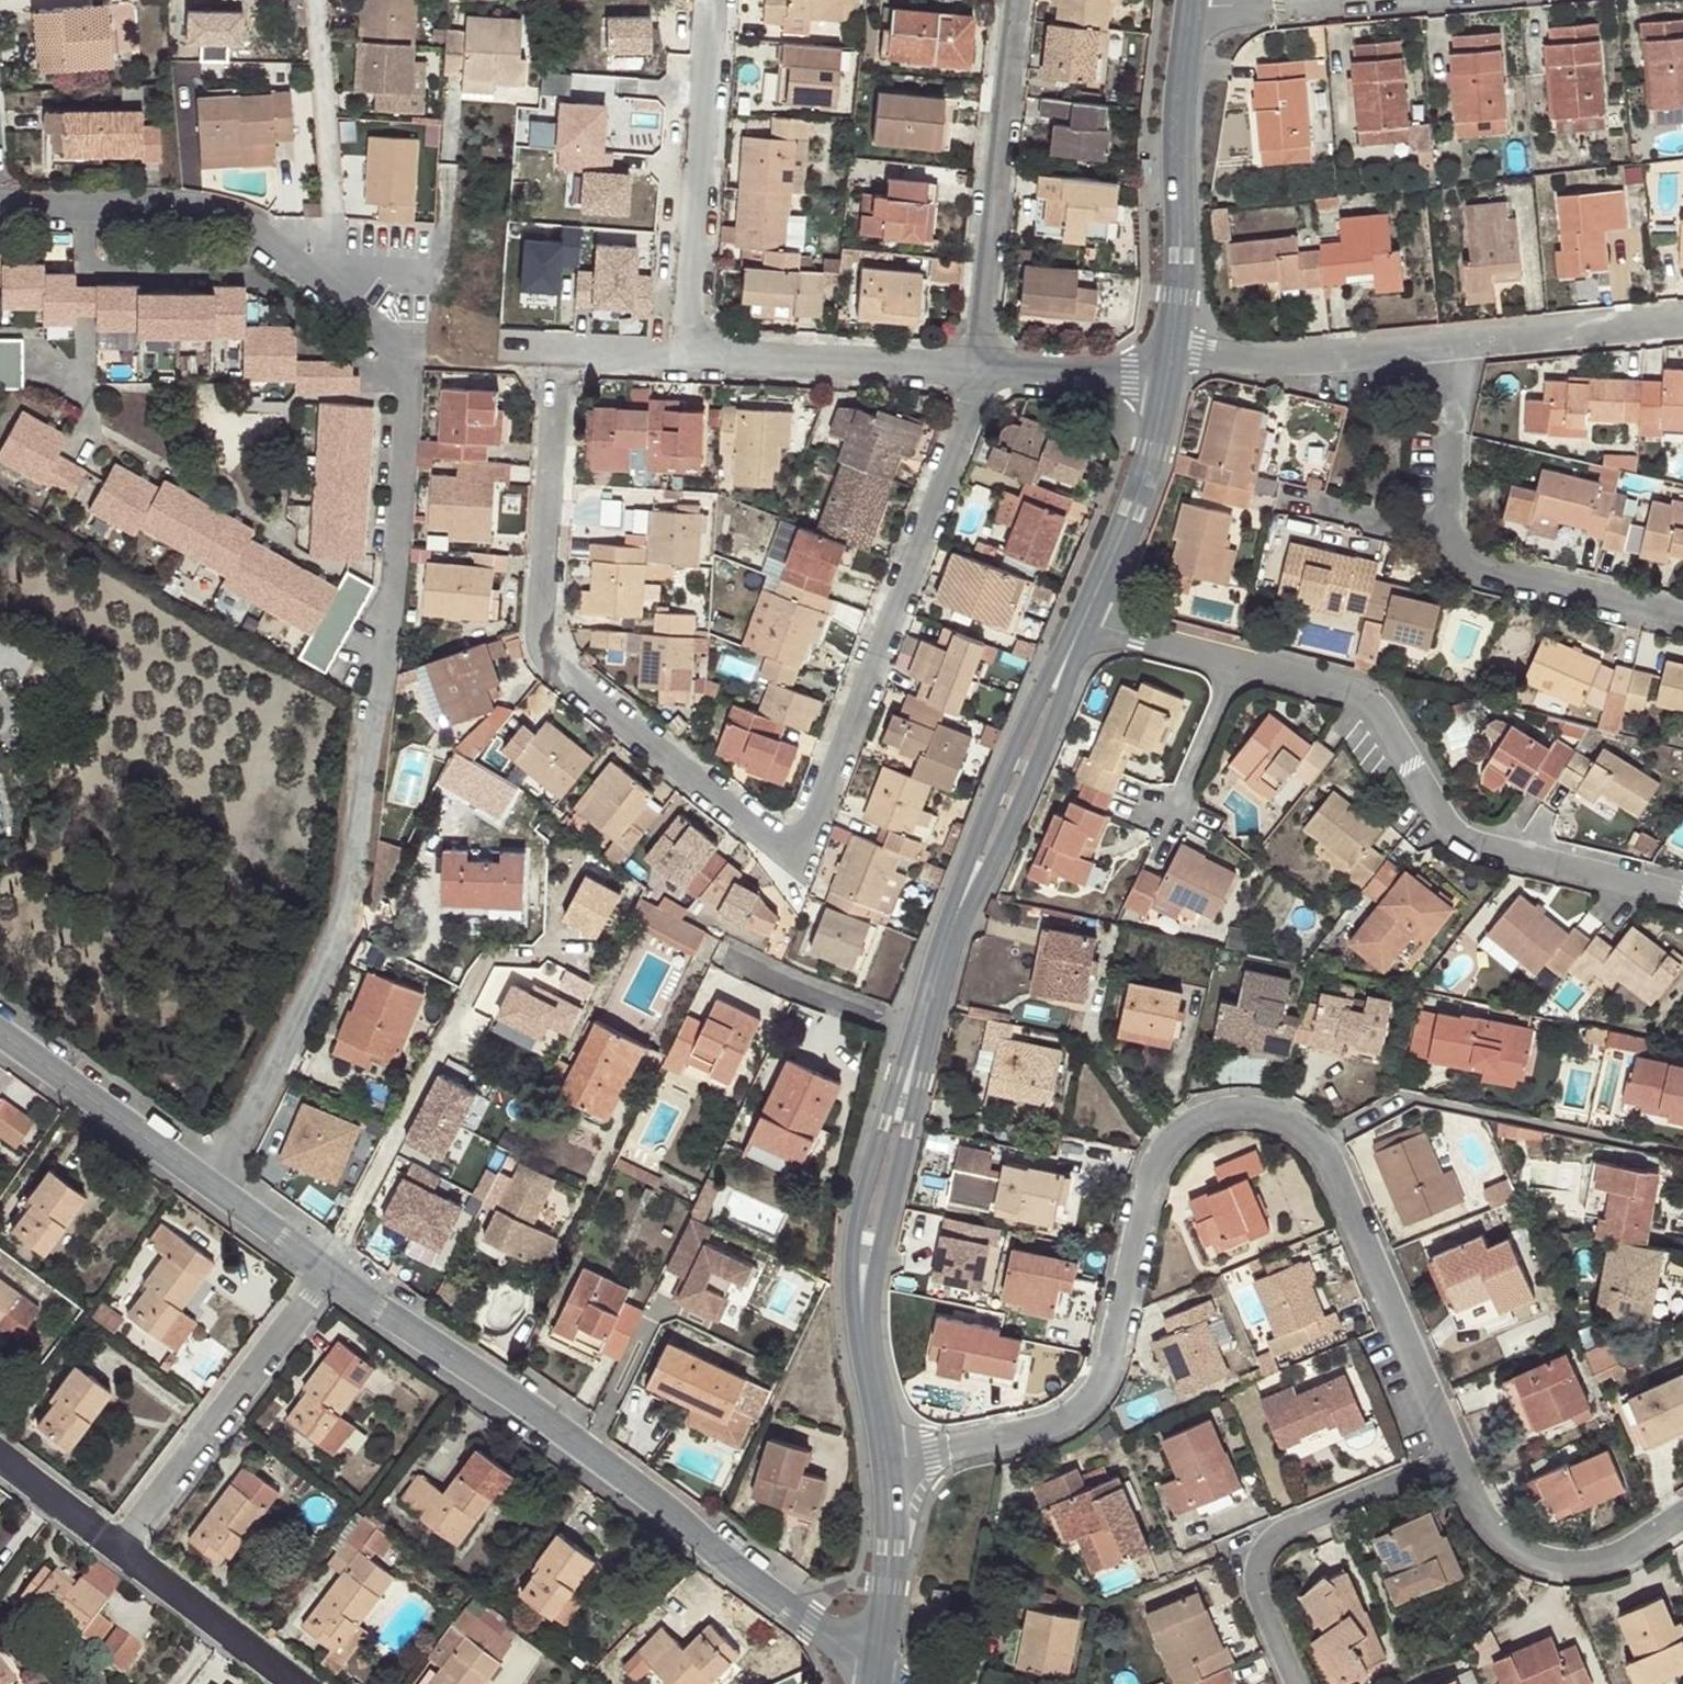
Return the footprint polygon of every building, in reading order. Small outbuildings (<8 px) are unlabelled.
[(363,34),(419,35),(420,0),(364,0),(363,34)] [(811,15),(846,18),(847,0),(765,0),(764,22),(785,23),(786,12),(811,15)] [(1058,22),(1098,27),(1105,28),(1108,0),(1060,0),(1058,22)] [(95,54),(111,55),(107,4),(36,9),(40,65),(96,62),(95,54)] [(938,18),(939,14),(940,9),(894,4),(889,56),(969,64),(974,14),(953,11),(953,15),(952,20),(938,18)] [(809,34),(811,15),(786,12),(785,23),(784,31),(809,34)] [(447,29),(445,71),(462,72),(462,76),(490,79),(524,81),(526,55),(520,54),(522,17),(468,14),(467,30),(447,29)] [(651,18),(607,18),(608,53),(651,52),(651,18)] [(1682,108),(1682,20),(1641,23),(1642,41),(1647,41),(1651,110),(1654,110),(1682,108)] [(1058,22),(1048,21),(1043,76),(1092,81),(1098,27),(1058,22)] [(1553,117),(1555,118),(1606,114),(1598,24),(1553,27),(1554,44),(1547,45),(1553,117)] [(1450,52),(1455,120),(1505,116),(1498,33),(1453,36),(1453,51),(1450,52)] [(840,45),(783,40),(780,62),(789,62),(785,100),(835,104),(840,45)] [(1351,61),(1357,129),(1407,124),(1399,40),(1353,43),(1354,60),(1351,61)] [(360,42),(358,91),(380,92),(391,92),(391,110),(427,111),(428,91),(414,91),(414,60),(414,42),(360,42)] [(1327,78),(1326,58),(1259,65),(1260,80),(1253,82),(1259,150),(1309,144),(1305,81),(1327,78)] [(428,60),(414,60),(414,91),(428,91),(428,60)] [(789,62),(780,62),(777,100),(785,100),(789,62)] [(573,73),(543,70),(541,92),(571,95),(573,73)] [(490,79),(462,76),(461,89),(489,92),(490,79)] [(874,140),(939,147),(945,97),(878,90),(874,140)] [(196,97),(200,153),(241,150),(241,141),(271,139),(292,138),(289,92),(196,97)] [(391,92),(380,92),(380,110),(391,110),(391,92)] [(1097,102),(1043,97),(1040,113),(1055,115),(1053,134),(1062,135),(1062,152),(1104,157),(1108,127),(1102,126),(1094,126),(1097,102)] [(1102,126),(1104,103),(1097,102),(1094,126),(1102,126)] [(622,107),(562,103),(558,149),(611,153),(618,153),(622,107)] [(1654,110),(1655,123),(1682,121),(1682,108),(1654,110)] [(523,142),(558,139),(556,109),(521,112),(523,142)] [(141,162),(160,161),(160,125),(141,125),(141,110),(45,111),(45,139),(52,138),(52,161),(76,162),(77,153),(141,153),(141,162)] [(1606,114),(1555,118),(1555,133),(1607,129),(1606,114)] [(743,159),(741,188),(789,192),(793,137),(806,139),(808,118),(775,115),(774,136),(746,135),(743,159)] [(1505,116),(1455,120),(1457,134),(1506,130),(1505,116)] [(1407,124),(1357,129),(1359,144),(1408,140),(1407,124)] [(380,218),(414,218),(413,134),(366,133),(365,200),(380,200),(380,218)] [(1062,135),(1053,134),(1052,151),(1062,152),(1062,135)] [(201,164),(272,159),(271,139),(241,141),(241,150),(200,153),(201,164)] [(1309,144),(1259,150),(1261,164),(1311,158),(1309,144)] [(611,153),(558,149),(557,169),(584,171),(582,208),(625,212),(628,175),(609,174),(611,153)] [(1433,166),(1432,149),(1417,152),(1419,168),(1433,166)] [(1117,181),(1040,172),(1038,191),(1045,192),(1042,219),(1063,222),(1062,233),(1107,238),(1109,218),(1110,202),(1114,202),(1117,181)] [(933,199),(935,181),(888,177),(886,194),(873,193),(871,213),(860,212),(859,232),(922,239),(926,200),(933,199)] [(789,192),(741,188),(736,244),(747,245),(745,264),(762,266),(811,270),(813,254),(801,253),(802,249),(797,248),(799,222),(786,221),(789,192)] [(1624,189),(1557,194),(1563,276),(1588,275),(1588,270),(1609,269),(1607,241),(1596,242),(1595,227),(1606,227),(1626,225),(1624,189)] [(1045,192),(1038,191),(1033,230),(1062,233),(1063,222),(1042,219),(1045,192)] [(1464,260),(1467,295),(1495,293),(1494,284),(1493,272),(1521,269),(1516,216),(1509,216),(1508,201),(1467,204),(1472,258),(1464,260)] [(1114,202),(1110,202),(1109,218),(1118,220),(1119,202),(1114,202)] [(1323,249),(1326,286),(1346,284),(1346,277),(1345,266),(1374,263),(1374,274),(1375,282),(1403,280),(1400,248),(1391,247),(1389,212),(1340,217),(1341,240),(1322,242),(1323,249)] [(581,226),(563,224),(561,243),(526,241),(522,289),(557,292),(559,262),(578,264),(581,226)] [(1606,227),(1595,227),(1596,242),(1607,241),(1606,227)] [(1303,288),(1326,286),(1323,249),(1299,251),(1298,235),(1230,241),(1234,283),(1278,280),(1302,277),(1303,288)] [(598,245),(596,272),(636,275),(638,248),(598,245)] [(1085,257),(1095,258),(1097,247),(1085,246),(1085,257)] [(42,274),(42,264),(0,263),(0,306),(42,306),(42,274)] [(1345,266),(1346,277),(1374,274),(1374,263),(1345,266)] [(821,315),(824,271),(811,270),(762,266),(745,264),(742,301),(751,302),(795,304),(796,312),(821,315)] [(1074,307),(1073,318),(1094,320),(1097,286),(1075,284),(1077,270),(1024,264),(1020,302),(1074,307)] [(877,306),(918,311),(921,270),(863,266),(858,315),(875,317),(877,306)] [(1522,280),(1521,269),(1493,272),(1494,284),(1522,280)] [(596,272),(578,271),(576,305),(632,309),(632,316),(650,317),(653,277),(636,275),(596,272)] [(73,314),(73,285),(73,274),(42,274),(42,306),(42,321),(73,321),(73,314)] [(1280,290),(1303,288),(1302,277),(1278,280),(1280,290)] [(1404,289),(1403,280),(1375,282),(1376,292),(1404,289)] [(250,283),(217,283),(217,290),(219,332),(250,332),(250,315),(250,283)] [(96,314),(96,284),(73,285),(73,314),(96,314)] [(136,284),(96,284),(96,314),(95,327),(136,326),(136,291),(136,284)] [(217,290),(177,291),(177,333),(219,332),(217,290)] [(177,291),(136,291),(136,326),(136,333),(177,333),(177,291)] [(1495,293),(1467,295),(1468,304),(1496,302),(1495,293)] [(795,304),(751,302),(750,314),(795,320),(796,312),(795,304)] [(1019,312),(1073,318),(1074,307),(1020,302),(1019,312)] [(917,321),(918,311),(877,306),(875,317),(917,321)] [(301,315),(250,315),(251,367),(302,366),(301,350),(301,315)] [(14,388),(14,339),(0,339),(0,388),(14,388)] [(348,350),(301,350),(302,366),(302,381),(365,381),(364,363),(348,350)] [(1643,378),(1640,422),(1640,429),(1660,429),(1661,419),(1682,420),(1682,368),(1665,368),(1663,379),(1643,378)] [(1640,422),(1643,378),(1570,375),(1569,380),(1545,380),(1545,398),(1531,399),(1532,425),(1549,426),(1588,427),(1588,421),(1640,422)] [(444,388),(438,455),(466,458),(488,459),(490,443),(502,444),(504,422),(496,421),(497,409),(499,392),(444,388)] [(374,395),(324,391),(319,445),(370,449),(374,395)] [(668,397),(652,397),(652,407),(649,445),(648,459),(703,462),(706,410),(684,409),(667,408),(668,397)] [(684,398),(668,397),(667,408),(684,409),(684,398)] [(1188,460),(1184,474),(1204,479),(1248,489),(1252,473),(1243,470),(1253,433),(1259,410),(1212,399),(1197,460),(1188,460)] [(723,402),(720,452),(737,453),(735,481),(772,482),(773,465),(779,466),(781,444),(790,444),(792,409),(763,407),(762,415),(741,414),(741,405),(741,403),(723,402)] [(849,435),(840,457),(841,457),(890,475),(901,451),(909,454),(921,421),(880,405),(877,411),(858,403),(839,404),(829,428),(849,435)] [(649,445),(652,407),(597,404),(592,466),(632,469),(634,444),(649,445)] [(763,407),(741,405),(741,414),(762,415),(763,407)] [(496,421),(504,422),(505,408),(497,409),(496,421)] [(65,497),(80,469),(52,453),(61,436),(17,412),(0,443),(0,461),(65,497)] [(1660,429),(1682,430),(1682,420),(1661,419),(1660,429)] [(1003,428),(989,462),(1027,478),(1033,480),(1039,467),(1076,481),(1080,471),(1089,449),(1018,421),(1012,420),(1008,422),(1003,428)] [(1243,470),(1252,473),(1261,435),(1253,433),(1243,470)] [(315,493),(365,498),(370,449),(319,445),(315,493)] [(434,455),(420,454),(419,469),(434,469),(434,455)] [(887,499),(896,478),(890,475),(841,457),(814,527),(848,540),(867,548),(873,533),(864,530),(878,495),(887,499)] [(505,481),(506,461),(488,459),(466,458),(464,477),(434,475),(430,526),(450,527),(490,531),(494,479),(505,481)] [(648,459),(647,470),(703,473),(703,462),(648,459)] [(1596,479),(1517,459),(1512,481),(1485,475),(1478,506),(1504,512),(1506,506),(1530,512),(1585,525),(1583,532),(1602,537),(1609,509),(1613,490),(1594,486),(1596,479)] [(134,522),(153,487),(110,463),(85,507),(128,531),(134,522)] [(632,469),(592,466),(592,480),(631,483),(632,469)] [(153,487),(134,522),(180,548),(205,505),(158,478),(153,487)] [(1033,480),(1027,478),(1020,496),(1027,498),(1015,524),(1005,549),(1047,564),(1074,497),(1070,495),(1033,480)] [(1243,506),(1248,489),(1204,479),(1200,496),(1243,506)] [(315,493),(311,546),(361,550),(365,498),(315,493)] [(864,530),(873,533),(887,499),(878,495),(864,530)] [(1651,495),(1639,545),(1670,553),(1671,549),(1682,552),(1682,503),(1651,495)] [(1009,522),(1015,524),(1027,498),(1020,496),(1009,522)] [(1216,582),(1225,545),(1219,544),(1229,511),(1183,500),(1172,535),(1177,537),(1169,569),(1216,582)] [(688,510),(656,508),(655,514),(654,529),(653,546),(603,542),(601,557),(645,561),(697,564),(702,503),(688,501),(688,510)] [(248,529),(205,505),(180,548),(223,572),(243,536),(248,529)] [(1631,515),(1609,509),(1602,537),(1600,545),(1622,550),(1631,515)] [(1583,532),(1585,525),(1530,512),(1528,519),(1583,532)] [(655,514),(643,513),(642,527),(654,529),(655,514)] [(814,527),(801,523),(782,577),(828,594),(848,540),(814,527)] [(490,541),(490,531),(450,527),(450,538),(490,541)] [(288,562),(243,536),(223,572),(218,581),(263,607),(288,562)] [(1374,577),(1378,562),(1351,555),(1350,561),(1308,551),(1309,545),(1288,540),(1274,592),(1364,616),(1374,577)] [(1233,548),(1225,545),(1216,582),(1224,584),(1233,548)] [(1351,555),(1309,545),(1308,551),(1350,561),(1351,555)] [(1670,553),(1639,545),(1637,553),(1667,562),(1670,553)] [(1020,574),(955,549),(937,597),(1008,626),(1019,604),(1010,600),(1020,574)] [(508,570),(509,554),(461,550),(459,564),(431,561),(424,611),(497,618),(499,598),(491,597),(495,568),(508,570)] [(601,557),(596,557),(595,589),(594,611),(641,614),(645,561),(601,557)] [(332,587),(288,562),(263,607),(308,632),(332,587)] [(345,563),(332,587),(308,632),(297,652),(325,667),(373,578),(345,563)] [(1018,630),(1037,581),(1020,574),(1010,600),(1019,604),(1008,626),(1018,630)] [(828,594),(782,577),(777,590),(755,647),(769,653),(801,664),(811,636),(823,607),(832,611),(837,598),(828,594)] [(1374,577),(1364,616),(1384,622),(1382,632),(1427,643),(1438,603),(1409,595),(1392,591),(1394,582),(1374,577)] [(1392,591),(1409,595),(1411,586),(1394,582),(1392,591)] [(767,586),(744,643),(755,647),(777,590),(767,586)] [(594,611),(595,589),(581,588),(579,611),(594,611)] [(823,607),(811,636),(821,640),(832,611),(823,607)] [(693,634),(695,634),(695,614),(657,611),(655,632),(693,634)] [(954,628),(943,624),(936,643),(947,647),(954,628)] [(632,630),(596,628),(595,644),(630,647),(632,630)] [(902,646),(916,653),(972,676),(987,641),(954,628),(947,647),(936,643),(906,632),(902,646)] [(693,634),(655,632),(647,631),(644,686),(660,687),(678,689),(678,698),(690,699),(693,634)] [(1606,704),(1615,667),(1598,661),(1598,659),(1541,634),(1521,677),(1577,703),(1582,694),(1606,704)] [(486,641),(428,661),(449,725),(495,709),(493,700),(489,688),(497,685),(502,683),(493,659),(505,655),(501,640),(487,644),(486,641)] [(792,686),(801,664),(769,653),(761,674),(775,679),(762,712),(779,718),(805,727),(817,696),(792,686)] [(946,706),(958,711),(972,676),(916,653),(909,671),(923,676),(934,681),(928,698),(946,706)] [(1667,657),(1655,702),(1682,709),(1682,662),(1667,657)] [(1615,667),(1606,704),(1622,708),(1632,667),(1616,662),(1615,667)] [(1651,672),(1632,667),(1622,708),(1641,713),(1651,672)] [(934,681),(923,676),(916,694),(928,698),(934,681)] [(1084,752),(1074,777),(1082,781),(1111,792),(1120,770),(1110,766),(1121,743),(1129,748),(1138,752),(1142,744),(1149,746),(1166,710),(1176,713),(1183,696),(1142,677),(1138,686),(1123,679),(1089,754),(1084,752)] [(489,688),(493,700),(501,696),(497,685),(489,688)] [(678,700),(678,698),(678,689),(660,687),(659,699),(678,700)] [(931,781),(950,788),(972,734),(940,721),(946,706),(928,698),(916,694),(908,690),(899,711),(894,709),(883,736),(902,744),(921,752),(918,759),(913,773),(931,781)] [(762,712),(737,701),(720,745),(752,758),(749,764),(748,767),(784,782),(799,744),(773,733),(779,718),(762,712)] [(502,702),(489,717),(501,728),(513,712),(502,702)] [(1616,733),(1622,708),(1606,704),(1599,729),(1616,733)] [(1158,749),(1176,713),(1166,710),(1149,746),(1158,749)] [(1291,769),(1309,781),(1332,752),(1314,736),(1309,741),(1305,747),(1283,730),(1287,725),(1268,710),(1237,750),(1255,764),(1248,772),(1244,777),(1269,796),(1291,769)] [(536,733),(513,712),(501,728),(485,747),(491,751),(500,743),(563,795),(593,760),(547,722),(536,733)] [(468,741),(481,752),(485,747),(501,728),(489,717),(468,741)] [(1557,776),(1573,750),(1553,737),(1547,747),(1508,723),(1508,724),(1501,720),(1493,718),(1485,721),(1485,730),(1490,736),(1497,741),(1483,761),(1507,778),(1542,801),(1557,776)] [(1305,747),(1309,741),(1287,725),(1283,730),(1305,747)] [(1110,766),(1120,770),(1129,748),(1121,743),(1110,766)] [(1593,757),(1575,747),(1573,750),(1557,776),(1574,787),(1579,781),(1598,793),(1600,789),(1638,813),(1660,779),(1603,743),(1593,757)] [(921,752),(902,744),(899,751),(918,759),(921,752)] [(752,758),(720,745),(717,751),(749,764),(752,758)] [(520,789),(453,748),(441,774),(506,812),(520,789)] [(1230,758),(1248,772),(1255,764),(1237,750),(1230,758)] [(613,761),(594,783),(602,789),(620,766),(613,761)] [(1507,778),(1483,761),(1478,769),(1502,785),(1507,778)] [(900,850),(921,858),(929,842),(922,839),(910,834),(922,805),(931,781),(913,773),(886,762),(864,816),(889,826),(883,844),(900,850)] [(631,849),(659,813),(647,803),(654,794),(620,766),(602,789),(594,783),(576,806),(631,849)] [(1103,810),(1111,792),(1082,781),(1075,797),(1072,797),(1064,814),(1056,812),(1035,863),(1054,870),(1085,882),(1094,861),(1082,856),(1085,848),(1092,852),(1109,814),(1103,810)] [(1594,799),(1598,793),(1579,781),(1574,787),(1594,799)] [(1343,871),(1361,886),(1385,856),(1368,843),(1382,825),(1331,785),(1302,823),(1351,861),(1343,871)] [(910,834),(922,839),(934,812),(922,805),(910,834)] [(701,895),(727,861),(716,852),(721,844),(680,812),(645,856),(699,898),(701,895)] [(575,817),(569,824),(581,834),(587,828),(575,817)] [(1674,842),(1682,845),(1682,821),(1674,842)] [(855,832),(827,901),(885,925),(892,912),(877,907),(893,868),(900,850),(883,844),(855,832)] [(1181,842),(1177,850),(1201,861),(1204,858),(1206,853),(1181,842)] [(444,903),(525,907),(528,852),(504,851),(503,862),(470,861),(471,849),(446,848),(444,903)] [(1163,876),(1140,867),(1123,901),(1148,912),(1152,904),(1156,894),(1185,907),(1187,902),(1216,916),(1236,874),(1204,858),(1201,861),(1177,850),(1163,876)] [(1385,856),(1361,886),(1379,900),(1348,939),(1383,967),(1415,928),(1426,937),(1453,904),(1413,872),(1409,879),(1400,871),(1401,869),(1385,856)] [(742,873),(727,861),(701,895),(720,910),(752,926),(771,936),(779,917),(769,907),(761,893),(738,881),(742,873)] [(1048,884),(1054,870),(1035,863),(1030,875),(1048,884)] [(1409,879),(1413,872),(1404,866),(1401,869),(1400,871),(1409,879)] [(907,874),(893,868),(877,907),(892,912),(907,874)] [(1156,894),(1152,904),(1180,917),(1185,907),(1156,894)] [(1565,971),(1590,941),(1571,927),(1565,934),(1518,895),(1486,933),(1535,972),(1544,961),(1562,975),(1565,971)] [(706,931),(683,919),(641,898),(628,922),(694,956),(706,931)] [(809,946),(853,965),(871,923),(827,905),(809,946)] [(1611,947),(1595,935),(1590,941),(1565,971),(1583,985),(1592,974),(1600,964),(1617,978),(1650,1004),(1680,969),(1629,926),(1611,947)] [(1037,949),(1045,951),(1050,928),(1042,927),(1037,949)] [(1050,928),(1045,951),(1051,953),(1042,992),(1084,999),(1096,938),(1050,928)] [(1199,928),(1196,940),(1216,945),(1219,945),(1220,933),(1199,928)] [(1219,945),(1238,949),(1241,938),(1220,933),(1219,945)] [(393,951),(363,935),(349,964),(369,973),(353,1011),(350,1010),(338,1036),(374,1052),(371,1059),(375,1060),(391,1068),(424,994),(382,974),(393,951)] [(1051,953),(1045,951),(1036,990),(1042,992),(1051,953)] [(1610,988),(1617,978),(1600,964),(1592,974),(1610,988)] [(1271,1051),(1289,1055),(1292,1041),(1298,1013),(1283,1009),(1289,978),(1245,969),(1237,1002),(1221,999),(1215,1022),(1257,1031),(1255,1040),(1273,1044),(1271,1051)] [(518,974),(492,1027),(554,1058),(581,1004),(518,974)] [(1181,992),(1130,980),(1119,1026),(1171,1036),(1181,992)] [(1319,1003),(1301,1000),(1298,1013),(1292,1041),(1342,1051),(1345,1041),(1356,1044),(1354,1058),(1377,1062),(1391,999),(1367,993),(1364,1007),(1353,1005),(1354,997),(1322,990),(1319,1003)] [(687,1014),(662,1066),(681,1074),(687,1061),(692,1051),(714,1062),(709,1072),(729,1081),(760,1019),(717,998),(706,1022),(687,1014)] [(1459,1017),(1420,1008),(1410,1054),(1473,1068),(1474,1062),(1483,1064),(1482,1070),(1516,1077),(1523,1079),(1534,1029),(1460,1014),(1459,1017)] [(1003,1021),(988,1018),(980,1048),(996,1052),(988,1083),(1050,1097),(1060,1049),(1000,1035),(1003,1021)] [(560,1094),(592,1110),(605,1087),(613,1091),(638,1042),(599,1021),(560,1094)] [(1212,1037),(1271,1051),(1273,1044),(1255,1040),(1257,1031),(1215,1022),(1212,1037)] [(1606,1047),(1610,1029),(1585,1023),(1580,1042),(1606,1047)] [(1614,1028),(1610,1041),(1646,1050),(1649,1037),(1614,1028)] [(374,1052),(338,1036),(331,1052),(370,1070),(375,1060),(371,1059),(374,1052)] [(613,1091),(619,1094),(645,1046),(638,1042),(613,1091)] [(687,1061),(709,1072),(714,1062),(692,1051),(687,1061)] [(1641,1104),(1669,1110),(1668,1118),(1667,1121),(1682,1124),(1682,1064),(1636,1055),(1631,1077),(1627,1077),(1622,1100),(1641,1104)] [(752,1137),(786,1153),(798,1128),(815,1136),(840,1084),(790,1060),(752,1137)] [(1516,1077),(1482,1070),(1480,1079),(1514,1086),(1516,1077)] [(477,1092),(440,1073),(422,1108),(459,1126),(477,1092)] [(605,1087),(592,1110),(607,1118),(619,1094),(613,1091),(605,1087)] [(0,1097),(0,1098),(0,1133),(15,1144),(32,1119),(0,1097)] [(362,1124),(303,1099),(279,1157),(338,1181),(362,1124)] [(1669,1110),(1641,1104),(1640,1111),(1668,1118),(1669,1110)] [(459,1126),(422,1108),(405,1144),(442,1162),(459,1126)] [(1371,1142),(1380,1165),(1391,1161),(1397,1177),(1387,1181),(1405,1225),(1453,1204),(1435,1160),(1422,1128),(1410,1134),(1407,1126),(1371,1142)] [(798,1128),(786,1153),(803,1161),(815,1136),(798,1128)] [(1187,1197),(1197,1219),(1204,1217),(1211,1240),(1248,1225),(1252,1237),(1270,1229),(1247,1176),(1264,1168),(1255,1148),(1214,1165),(1221,1182),(1187,1197)] [(1447,1155),(1435,1160),(1453,1204),(1465,1199),(1447,1155)] [(534,1222),(557,1176),(524,1160),(486,1237),(545,1265),(560,1235),(534,1222)] [(1391,1161),(1380,1165),(1387,1181),(1397,1177),(1391,1161)] [(1599,1216),(1596,1234),(1611,1237),(1645,1243),(1652,1205),(1640,1202),(1646,1170),(1598,1161),(1594,1186),(1609,1190),(1604,1215),(1599,1216)] [(434,1193),(443,1178),(413,1162),(383,1219),(412,1234),(434,1193)] [(1065,1174),(1007,1162),(1003,1180),(954,1169),(948,1197),(1055,1220),(1065,1174)] [(11,1226),(42,1249),(83,1194),(46,1167),(26,1195),(30,1199),(11,1226)] [(1658,1171),(1646,1170),(1640,1202),(1652,1205),(1658,1171)] [(461,1207),(434,1193),(412,1234),(439,1249),(461,1207)] [(1204,1217),(1197,1219),(1194,1221),(1203,1244),(1211,1240),(1204,1217)] [(714,1230),(692,1219),(667,1270),(687,1279),(676,1303),(713,1322),(735,1276),(750,1283),(758,1268),(707,1243),(714,1230)] [(981,1288),(993,1233),(935,1221),(924,1276),(981,1288)] [(212,1261),(160,1223),(146,1242),(163,1254),(141,1282),(146,1286),(125,1314),(174,1349),(195,1320),(178,1308),(212,1261)] [(1248,1225),(1211,1240),(1217,1251),(1252,1237),(1248,1225)] [(1490,1292),(1493,1300),(1530,1285),(1508,1236),(1487,1245),(1481,1231),(1432,1252),(1457,1309),(1490,1292)] [(1647,1318),(1662,1246),(1645,1243),(1611,1237),(1597,1310),(1647,1318)] [(1001,1299),(1021,1303),(1054,1310),(1053,1316),(1065,1319),(1078,1260),(1013,1247),(1001,1299)] [(1290,1262),(1285,1252),(1266,1262),(1269,1270),(1290,1262)] [(1269,1270),(1254,1276),(1278,1335),(1266,1340),(1273,1355),(1300,1343),(1343,1325),(1336,1308),(1325,1312),(1313,1283),(1303,1260),(1303,1259),(1302,1257),(1290,1262),(1269,1270)] [(1310,1257),(1303,1260),(1313,1283),(1319,1281),(1310,1257)] [(620,1360),(644,1311),(623,1302),(630,1289),(584,1268),(554,1329),(575,1339),(576,1337),(582,1324),(608,1336),(602,1350),(601,1352),(620,1360)] [(444,1277),(437,1290),(457,1303),(465,1291),(444,1277)] [(13,1341),(37,1307),(0,1279),(0,1331),(13,1341)] [(1493,1300),(1497,1309),(1498,1310),(1534,1294),(1530,1285),(1493,1300)] [(1457,1309),(1459,1313),(1493,1300),(1490,1292),(1457,1309)] [(1167,1333),(1158,1337),(1169,1365),(1181,1393),(1228,1375),(1206,1318),(1216,1312),(1211,1298),(1162,1319),(1167,1333)] [(1493,1300),(1459,1313),(1464,1323),(1497,1309),(1493,1300)] [(90,1314),(113,1331),(123,1318),(99,1301),(90,1314)] [(1054,1310),(1021,1303),(1019,1310),(1053,1316),(1054,1310)] [(1012,1377),(1020,1339),(1000,1334),(1000,1331),(938,1318),(932,1342),(942,1344),(935,1372),(960,1377),(963,1368),(1012,1377)] [(582,1324),(576,1337),(602,1350),(608,1336),(582,1324)] [(1169,1365),(1158,1337),(1150,1341),(1158,1368),(1169,1365)] [(308,1391),(286,1420),(333,1454),(354,1426),(338,1415),(373,1367),(338,1340),(302,1386),(308,1391)] [(648,1383),(725,1421),(746,1377),(668,1341),(648,1383)] [(1589,1348),(1600,1378),(1622,1371),(1611,1341),(1589,1348)] [(1567,1351),(1513,1373),(1536,1425),(1589,1402),(1567,1351)] [(36,1421),(67,1444),(109,1388),(74,1362),(51,1392),(55,1395),(36,1421)] [(963,1368),(960,1377),(1010,1387),(1012,1377),(963,1368)] [(1627,1396),(1647,1439),(1682,1424),(1682,1371),(1627,1396)] [(1364,1422),(1344,1373),(1296,1392),(1292,1385),(1261,1397),(1282,1448),(1301,1440),(1299,1433),(1334,1420),(1339,1432),(1364,1422)] [(1211,1419),(1163,1439),(1177,1476),(1163,1482),(1176,1513),(1242,1485),(1227,1450),(1223,1451),(1211,1419)] [(751,1496),(814,1515),(826,1479),(802,1472),(809,1449),(770,1436),(751,1496)] [(398,1500),(456,1544),(497,1488),(501,1490),(513,1474),(475,1446),(442,1491),(417,1473),(398,1500)] [(1605,1446),(1536,1476),(1545,1496),(1550,1510),(1567,1503),(1581,1497),(1585,1506),(1623,1490),(1605,1446)] [(226,1553),(229,1556),(278,1492),(243,1465),(188,1538),(219,1562),(226,1553)] [(1033,1485),(1042,1506),(1058,1501),(1072,1538),(1084,1534),(1094,1529),(1107,1563),(1149,1547),(1119,1473),(1108,1476),(1102,1465),(1080,1474),(1077,1467),(1033,1485)] [(1536,1476),(1526,1480),(1534,1500),(1545,1496),(1536,1476)] [(1581,1497),(1567,1503),(1572,1511),(1585,1506),(1581,1497)] [(1058,1501),(1042,1506),(1046,1517),(1053,1515),(1063,1541),(1072,1538),(1058,1501)] [(1394,1528),(1375,1537),(1390,1573),(1387,1574),(1397,1599),(1427,1588),(1429,1590),(1464,1574),(1447,1533),(1441,1535),(1430,1510),(1393,1526),(1394,1528)] [(1097,1568),(1107,1563),(1094,1529),(1084,1534),(1097,1568)] [(521,1592),(552,1614),(592,1559),(558,1533),(537,1561),(540,1564),(521,1592)] [(301,1625),(331,1648),(337,1639),(343,1644),(358,1624),(393,1577),(344,1539),(327,1561),(341,1572),(301,1625)] [(120,1580),(94,1561),(79,1579),(105,1600),(120,1580)] [(105,1600),(79,1579),(76,1584),(70,1590),(51,1575),(41,1567),(15,1600),(23,1605),(45,1622),(73,1643),(105,1600)] [(70,1590),(76,1584),(57,1568),(51,1575),(70,1590)] [(1317,1636),(1318,1638),(1334,1663),(1338,1666),(1344,1666),(1359,1657),(1366,1667),(1385,1656),(1366,1611),(1363,1612),(1346,1570),(1326,1577),(1323,1572),(1309,1587),(1301,1593),(1297,1594),(1322,1631),(1317,1636)] [(1175,1683),(1186,1683),(1229,1666),(1234,1664),(1227,1646),(1223,1647),(1214,1650),(1199,1610),(1207,1607),(1198,1588),(1145,1610),(1175,1683)] [(1618,1612),(1636,1655),(1625,1661),(1635,1683),(1638,1683),(1682,1664),(1682,1630),(1679,1620),(1672,1623),(1660,1596),(1618,1612)] [(1079,1617),(1030,1605),(1017,1666),(1068,1677),(1079,1617)] [(1223,1647),(1207,1607),(1199,1610),(1214,1650),(1223,1647)] [(337,1639),(331,1648),(320,1662),(334,1671),(366,1630),(358,1624),(343,1644),(337,1639)] [(668,1683),(705,1683),(736,1653),(708,1624),(682,1650),(659,1626),(620,1665),(634,1678),(649,1664),(668,1683)] [(97,1654),(120,1671),(140,1645),(117,1628),(97,1654)] [(498,1661),(464,1635),(427,1683),(481,1683),(498,1661)] [(1571,1682),(1572,1683),(1592,1683),(1575,1643),(1558,1650),(1552,1635),(1492,1660),(1503,1683),(1566,1683),(1571,1682)] [(1318,1638),(1311,1641),(1338,1683),(1366,1667),(1359,1657),(1344,1666),(1338,1666),(1334,1663),(1318,1638)] [(13,1682),(0,1664),(0,1683),(10,1683),(13,1682)] [(1186,1683),(1231,1683),(1236,1682),(1229,1666),(1186,1683)] [(1476,1666),(1463,1671),(1468,1683),(1483,1683),(1476,1666)] [(1437,1683),(1459,1683),(1456,1676),(1437,1683)]
